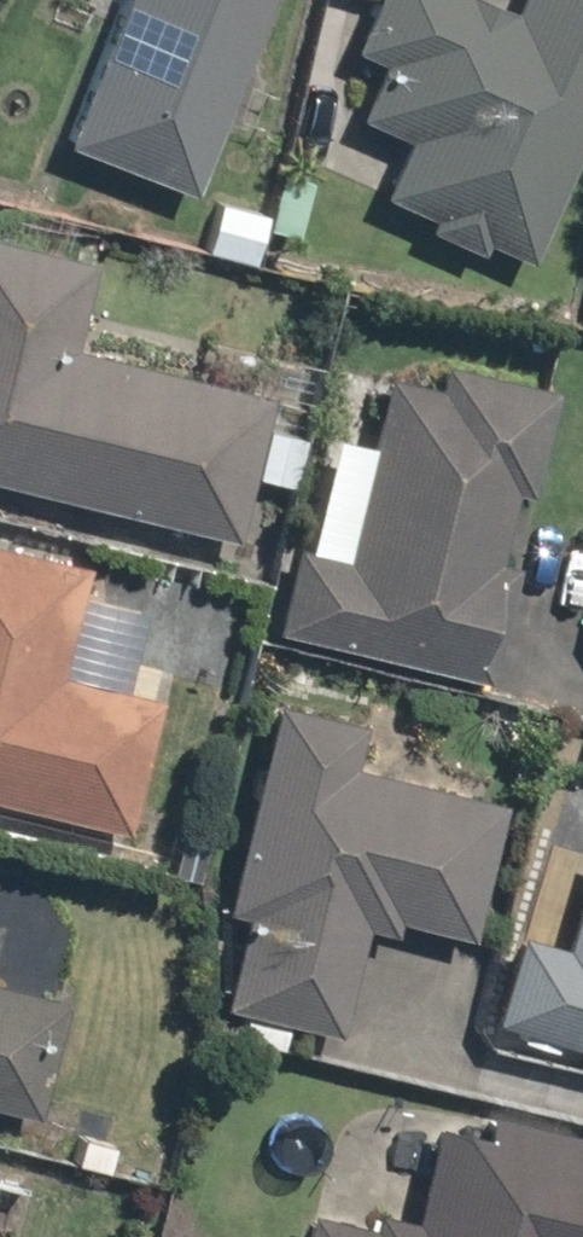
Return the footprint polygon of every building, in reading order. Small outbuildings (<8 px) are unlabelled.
[(182,198),(258,0),(108,0),(51,148),(182,198)] [(518,265),(582,116),(582,0),(507,0),(502,12),(475,0),(364,0),(341,52),(368,64),(344,120),(393,141),(367,200),(415,221),(411,230),(466,254),(470,245),(518,265)] [(224,547),(261,398),(66,350),(88,262),(0,240),(0,492),(224,547)] [(280,546),(258,634),(478,688),(508,565),(486,560),(502,494),(519,498),(545,391),(431,363),(425,388),(375,375),(358,448),(321,439),(294,550),(280,546)] [(119,837),(152,701),(52,677),(78,570),(0,551),(0,808),(119,837)] [(350,725),(275,708),(266,749),(240,744),(203,912),(228,917),(207,1011),(331,1038),(355,932),(384,938),(387,925),(459,941),(491,800),(341,766),(350,725)] [(478,1022),(582,1055),(582,851),(577,849),(546,947),(506,934),(478,1022)] [(26,1139),(57,998),(0,986),(0,1133),(26,1139)] [(291,1236),(576,1236),(582,1209),(582,1141),(474,1114),(468,1139),(422,1127),(399,1221),(363,1212),(358,1231),(296,1216),(291,1236)]
